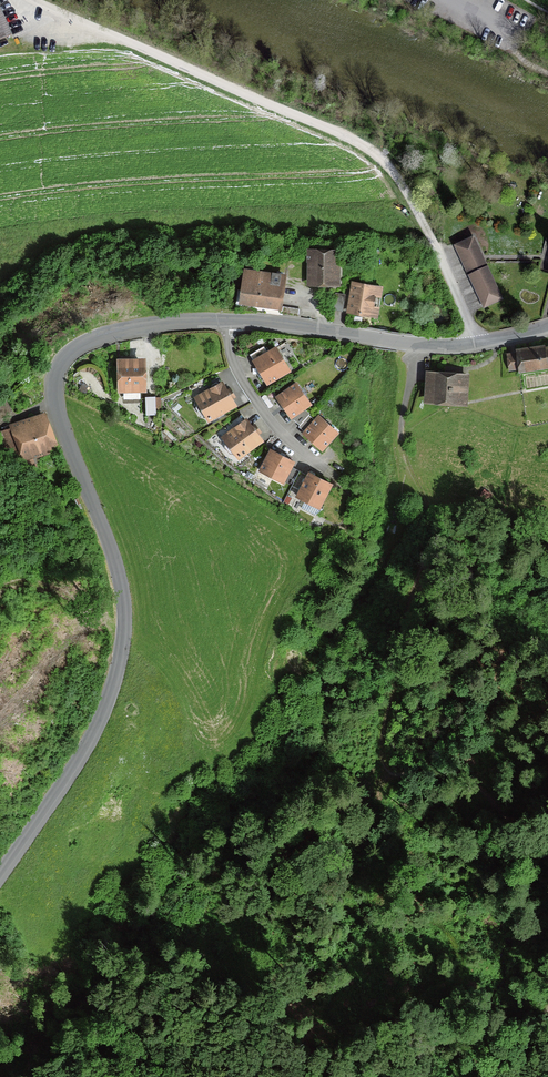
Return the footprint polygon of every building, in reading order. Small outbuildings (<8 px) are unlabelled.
[(11,38),(0,13),(0,43),(11,38)] [(503,302),(473,237),(453,247),(483,312),(503,302)] [(340,252),(305,252),(305,288),(339,289),(340,252)] [(285,277),(243,271),(238,306),(280,311),(285,277)] [(382,288),(351,284),(347,316),(378,320),(382,288)] [(343,297),(334,296),(333,313),(341,314),(343,297)] [(251,363),(266,386),(291,371),(275,347),(266,353),(263,349),(250,357),(253,362),(251,363)] [(513,353),(514,357),(506,358),(508,374),(516,372),(516,376),(547,372),(547,348),(513,353)] [(145,361),(116,362),(117,395),(146,394),(145,361)] [(468,377),(425,374),(423,406),(466,408),(468,377)] [(227,393),(222,384),(193,400),(208,425),(236,408),(232,401),(236,399),(231,391),(227,393)] [(311,406),(295,384),(274,399),(290,421),(311,406)] [(11,413),(3,399),(0,401),(0,420),(11,413)] [(160,400),(144,401),(144,416),(160,416),(160,400)] [(22,464),(58,451),(45,415),(9,428),(22,464)] [(338,434),(317,417),(301,437),(322,454),(338,434)] [(253,429),(247,421),(220,439),(236,463),(263,444),(259,437),(262,435),(257,427),(253,429)] [(295,464),(269,451),(257,474),(283,487),(285,483),(292,487),(299,474),(292,471),(295,464)] [(333,487),(308,474),(295,500),(319,513),(333,487)]
